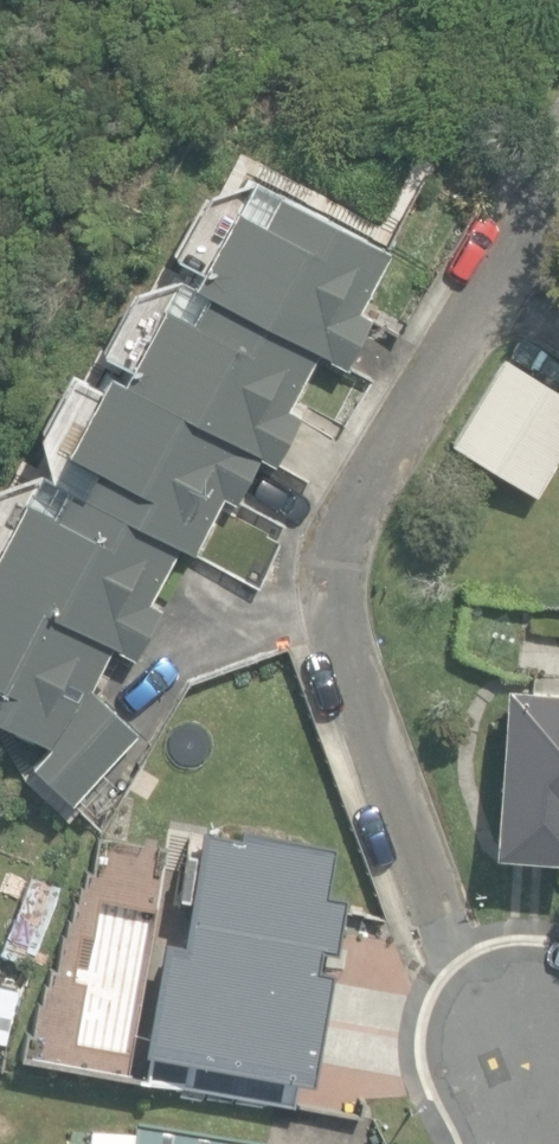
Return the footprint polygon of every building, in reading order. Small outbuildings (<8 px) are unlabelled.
[(206,291),(343,366),(370,316),(355,307),(385,253),(270,189),(255,217),(232,204),(189,281),(206,291)] [(119,376),(276,464),(301,419),(286,410),(318,353),(206,291),(191,317),(161,301),(119,376)] [(534,498),(558,457),(558,389),(502,354),(447,443),(534,498)] [(179,546),(189,551),(221,496),(232,503),(259,455),(119,376),(106,369),(60,449),(87,464),(74,487),(179,546)] [(133,660),(162,610),(147,602),(179,546),(74,487),(65,481),(46,513),(16,496),(0,525),(0,584),(104,643),(133,660)] [(81,803),(135,717),(79,682),(104,643),(0,584),(0,722),(39,746),(25,769),(81,803)] [(558,855),(558,685),(494,679),(480,849),(558,855)] [(153,1073),(292,1097),(341,893),(320,889),(328,842),(239,826),(238,835),(200,828),(180,937),(161,934),(141,1046),(157,1048),(153,1073)] [(7,937),(36,949),(60,889),(30,878),(7,937)]
